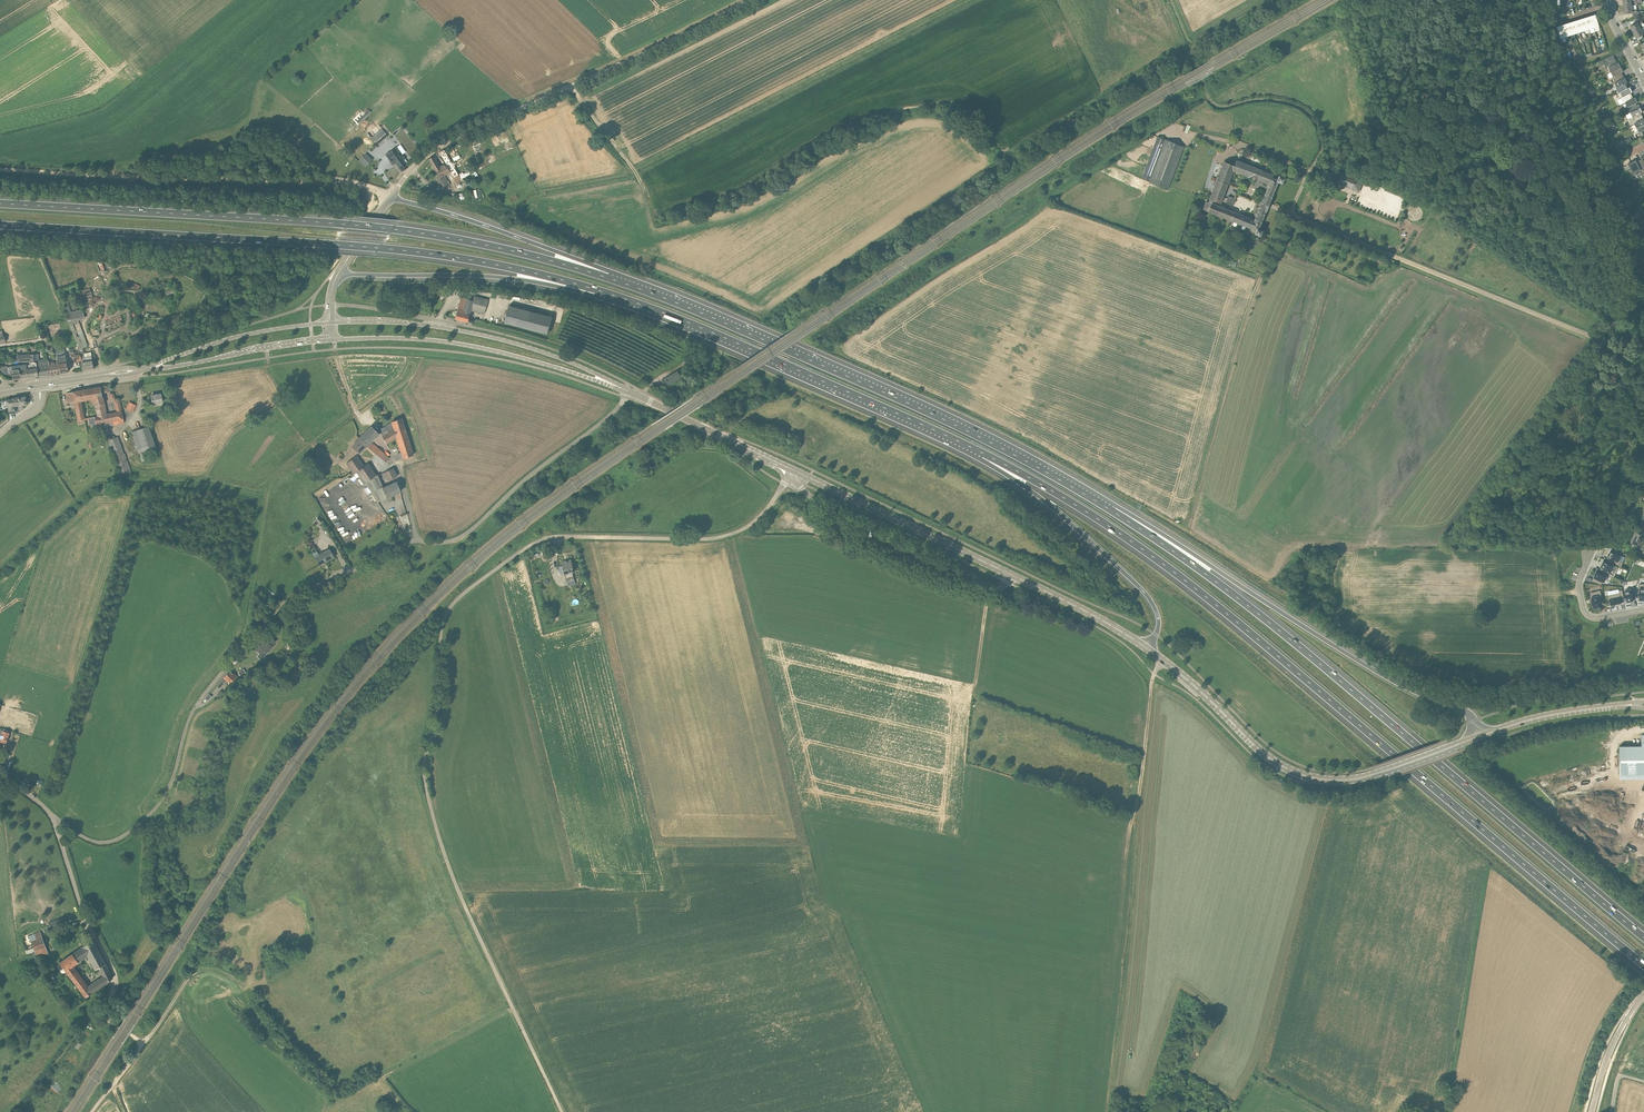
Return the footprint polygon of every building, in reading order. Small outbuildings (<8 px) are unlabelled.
[(1632,6),(1623,7),(1624,13),(1632,12),(1633,18),(1641,15),(1641,11),(1637,12),(1637,10),(1632,11),(1632,6)] [(1596,15),(1591,17),(1594,28),(1599,26),(1596,15)] [(1594,28),(1591,17),(1586,18),(1589,29),(1591,33),(1595,32),(1594,28)] [(1581,20),(1584,30),(1589,29),(1586,18),(1581,20)] [(1576,21),(1580,32),(1584,30),(1581,20),(1576,21)] [(1633,32),(1641,29),(1639,25),(1643,23),(1642,20),(1630,26),(1633,32)] [(1575,33),(1580,32),(1576,21),(1571,22),(1575,33)] [(1567,24),(1570,35),(1575,33),(1571,22),(1567,24)] [(1565,36),(1570,35),(1567,24),(1562,25),(1565,36)] [(1566,40),(1565,36),(1562,25),(1557,27),(1560,38),(1561,38),(1562,41),(1566,40)] [(1641,29),(1633,32),(1637,39),(1643,35),(1643,31),(1642,32),(1641,29)] [(1609,68),(1611,72),(1621,67),(1619,62),(1615,64),(1615,62),(1616,62),(1614,58),(1609,60),(1608,57),(1598,62),(1600,66),(1605,64),(1607,69),(1609,68)] [(1623,72),(1621,67),(1611,72),(1613,77),(1612,77),(1615,83),(1625,78),(1625,77),(1624,78),(1622,75),(1621,75),(1620,73),(1623,72)] [(1627,82),(1625,78),(1615,83),(1617,87),(1616,88),(1619,93),(1620,93),(1628,88),(1626,85),(1625,86),(1624,84),(1627,82)] [(1624,103),(1635,97),(1633,98),(1631,95),(1630,96),(1629,94),(1632,92),(1630,87),(1628,88),(1620,93),(1622,97),(1621,97),(1624,103)] [(1630,112),(1640,107),(1638,108),(1636,104),(1635,105),(1634,103),(1637,101),(1635,97),(1624,103),(1625,103),(1627,107),(1626,107),(1629,113),(1630,112)] [(1640,107),(1630,112),(1632,117),(1631,117),(1634,123),(1643,118),(1642,115),(1641,116),(1640,114),(1643,112),(1640,107)] [(1643,118),(1634,123),(1636,128),(1639,133),(1642,132),(1643,131),(1643,118)] [(378,145),(388,136),(382,128),(371,137),(378,145)] [(1168,189),(1184,147),(1158,137),(1142,179),(1168,189)] [(405,159),(396,147),(386,155),(389,160),(392,165),(396,162),(403,171),(408,167),(403,160),(405,159)] [(433,156),(428,159),(439,177),(437,179),(442,189),(449,185),(443,175),(450,172),(454,180),(453,180),(455,184),(461,180),(444,149),(439,152),(446,164),(440,167),(433,156)] [(359,161),(365,167),(372,160),(366,154),(359,161)] [(1642,159),(1639,161),(1640,162),(1638,164),(1636,160),(1628,164),(1634,175),(1636,174),(1638,177),(1643,174),(1643,163),(1642,159)] [(1235,165),(1233,170),(1257,180),(1262,170),(1237,160),(1235,165)] [(1233,170),(1235,165),(1225,161),(1210,200),(1220,204),(1233,170)] [(1613,165),(1606,168),(1609,173),(1616,169),(1613,165)] [(1262,170),(1257,180),(1269,184),(1262,200),(1270,204),(1272,199),(1271,199),(1278,182),(1282,184),(1284,178),(1279,176),(1277,179),(1273,178),(1274,175),(1262,170)] [(1359,193),(1364,181),(1340,172),(1336,184),(1359,193)] [(1233,206),(1235,199),(1228,196),(1227,198),(1226,201),(1225,203),(1233,206)] [(1268,208),(1270,204),(1262,200),(1254,220),(1250,218),(1247,227),(1256,230),(1255,234),(1260,236),(1262,231),(1259,229),(1266,212),(1268,208)] [(1230,220),(1234,212),(1211,203),(1206,201),(1203,209),(1230,220)] [(1634,219),(1641,216),(1637,209),(1631,212),(1634,219)] [(1242,225),(1247,227),(1250,218),(1246,217),(1234,212),(1230,220),(1242,225)] [(99,271),(114,268),(112,259),(98,262),(99,271)] [(484,314),(488,300),(474,296),(473,300),(461,297),(455,319),(467,322),(470,311),(484,314)] [(65,300),(69,322),(85,319),(83,308),(71,310),(69,299),(65,300)] [(553,317),(531,311),(509,305),(504,322),(526,328),(548,334),(553,317)] [(121,314),(104,321),(107,327),(124,320),(121,314)] [(79,352),(81,361),(82,369),(93,368),(92,358),(91,358),(91,356),(89,356),(88,352),(84,353),(83,348),(80,349),(79,346),(78,347),(79,352)] [(64,349),(59,350),(55,351),(54,351),(56,361),(57,360),(59,365),(60,372),(60,373),(68,372),(67,365),(64,349)] [(74,362),(81,361),(79,352),(72,353),(74,362)] [(47,362),(46,360),(37,362),(36,354),(18,354),(18,356),(15,356),(16,362),(29,362),(30,364),(36,363),(38,376),(49,374),(47,362)] [(57,360),(56,361),(53,361),(53,360),(46,360),(47,362),(49,374),(60,372),(59,365),(57,360)] [(38,376),(36,363),(30,364),(25,365),(19,366),(21,378),(38,376)] [(21,378),(19,366),(11,367),(7,367),(7,366),(2,367),(4,375),(12,373),(13,379),(21,378)] [(681,377),(677,371),(668,377),(668,376),(661,380),(665,387),(681,377)] [(102,397),(101,392),(100,387),(90,389),(92,396),(95,406),(97,417),(100,416),(107,415),(107,414),(103,397),(102,397)] [(90,389),(83,390),(79,391),(81,400),(85,400),(91,399),(92,407),(95,406),(92,396),(90,389)] [(81,400),(79,391),(73,392),(66,393),(68,402),(74,401),(78,421),(84,419),(81,400)] [(152,405),(162,403),(161,394),(151,395),(152,405)] [(26,404),(25,397),(17,398),(19,410),(21,410),(24,407),(23,405),(26,404)] [(11,414),(15,413),(15,411),(19,410),(17,398),(13,398),(13,399),(6,400),(7,406),(8,406),(9,411),(11,411),(11,414)] [(124,423),(123,415),(120,402),(117,403),(117,401),(115,402),(115,403),(114,403),(116,412),(107,414),(107,415),(100,416),(101,424),(99,424),(100,429),(124,423)] [(135,405),(129,402),(126,409),(132,412),(135,405)] [(100,429),(99,424),(101,424),(100,416),(97,417),(89,418),(89,425),(92,425),(93,430),(100,429)] [(413,455),(401,418),(392,421),(379,430),(382,437),(386,443),(396,436),(401,452),(397,454),(399,460),(413,455)] [(148,426),(137,430),(144,452),(156,447),(148,426)] [(360,438),(367,446),(379,433),(371,426),(360,438)] [(124,453),(118,437),(107,440),(117,468),(128,464),(124,453)] [(367,446),(360,438),(351,446),(359,454),(367,446)] [(386,462),(389,459),(386,455),(373,444),(369,448),(386,462)] [(314,459),(312,455),(309,458),(318,470),(324,466),(317,457),(314,459)] [(363,466),(356,456),(346,463),(354,474),(357,471),(363,466)] [(376,476),(367,463),(363,466),(357,471),(365,483),(366,483),(376,476)] [(322,477),(327,473),(322,468),(317,471),(322,477)] [(388,481),(397,476),(393,468),(384,473),(388,481)] [(376,476),(366,483),(376,498),(378,502),(387,498),(383,487),(377,475),(376,476)] [(400,492),(396,482),(383,487),(387,498),(400,492)] [(1635,532),(1630,544),(1639,548),(1643,539),(1640,537),(1642,535),(1635,532)] [(334,557),(329,549),(319,555),(317,551),(313,554),(319,565),(334,557)] [(1608,557),(1610,558),(1609,561),(1621,567),(1623,563),(1619,561),(1621,556),(1610,551),(1608,557)] [(574,572),(571,560),(562,562),(565,574),(567,581),(574,580),(572,572),(574,572)] [(1603,568),(1602,571),(1614,577),(1618,568),(1603,561),(1600,567),(1601,568),(1603,568)] [(1594,578),(1596,579),(1595,582),(1601,585),(1602,582),(1604,582),(1607,576),(1596,571),(1595,575),(1594,575),(1593,578),(1594,578)] [(1625,591),(1627,603),(1634,601),(1633,597),(1636,596),(1634,589),(1625,591)] [(1611,606),(1622,603),(1621,600),(1624,599),(1622,590),(1619,591),(1619,593),(1609,595),(1611,606)] [(1600,591),(1590,593),(1593,609),(1600,607),(1599,605),(1603,604),(1600,591)] [(255,650),(258,653),(259,654),(257,657),(261,661),(268,653),(267,652),(272,647),(271,646),(275,641),(270,637),(266,641),(265,640),(260,646),(259,645),(255,650)] [(290,653),(294,650),(289,643),(285,646),(290,653)] [(284,663),(290,659),(286,655),(281,659),(284,663)] [(236,677),(230,671),(228,672),(226,675),(221,680),(224,682),(226,680),(227,681),(228,679),(231,682),(236,677)] [(1631,675),(1630,674),(1626,683),(1631,683),(1633,679),(1637,677),(1634,673),(1631,675)] [(6,743),(8,737),(9,733),(2,731),(1,735),(0,735),(0,741),(6,743)] [(1642,735),(1642,746),(1620,746),(1620,752),(1620,775),(1643,774),(1643,735),(1642,735)] [(51,930),(62,926),(59,919),(49,923),(51,930)] [(37,958),(48,954),(40,931),(33,934),(34,935),(28,937),(33,948),(35,951),(37,958)] [(105,963),(93,939),(60,963),(69,975),(76,970),(73,966),(87,956),(95,969),(98,968),(105,963)] [(104,984),(112,979),(105,963),(98,968),(102,976),(88,986),(76,970),(69,975),(81,992),(85,997),(104,984)]
